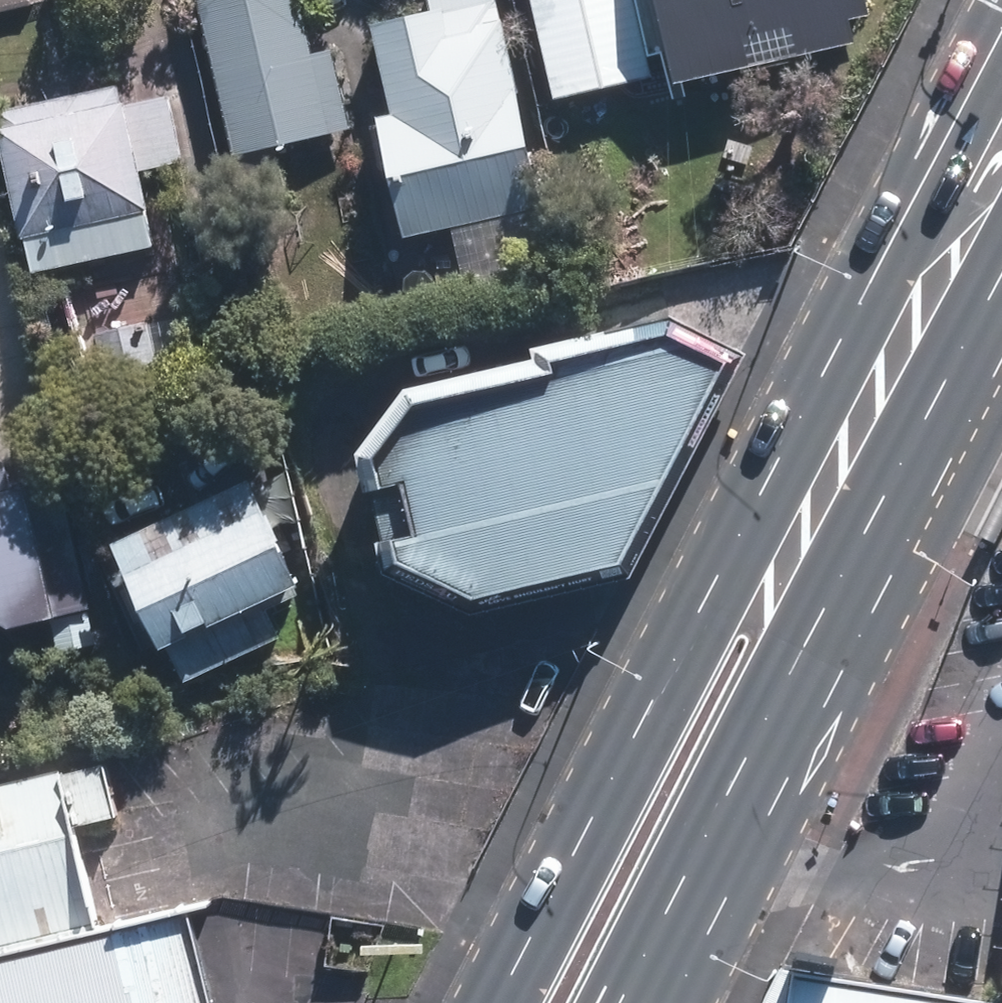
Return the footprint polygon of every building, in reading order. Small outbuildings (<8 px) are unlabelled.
[(224,151),(343,125),(325,46),(306,50),(295,0),(190,0),(224,151)] [(496,0),(430,0),(432,7),(371,21),(392,110),(376,113),(403,231),(542,200),(496,0)] [(638,0),(534,0),(555,93),(654,70),(638,0)] [(666,58),(866,13),(863,0),(653,0),(666,58)] [(107,81),(0,103),(0,182),(11,233),(14,232),(22,267),(141,241),(135,207),(140,206),(131,167),(176,156),(162,92),(116,102),(115,96),(112,97),(107,81)] [(383,559),(470,599),(630,565),(746,338),(675,304),(534,337),(538,347),(401,381),(355,442),(383,559)] [(3,449),(0,447),(0,613),(5,616),(91,597),(61,460),(9,471),(3,449)] [(183,662),(280,618),(262,581),(291,568),(259,496),(244,465),(106,529),(121,559),(153,631),(165,625),(183,662)] [(124,751),(0,779),(0,943),(118,916),(94,812),(136,803),(124,751)] [(213,895),(118,916),(0,943),(0,1002),(237,1002),(213,895)] [(990,980),(1001,997),(1001,972),(990,980)]
